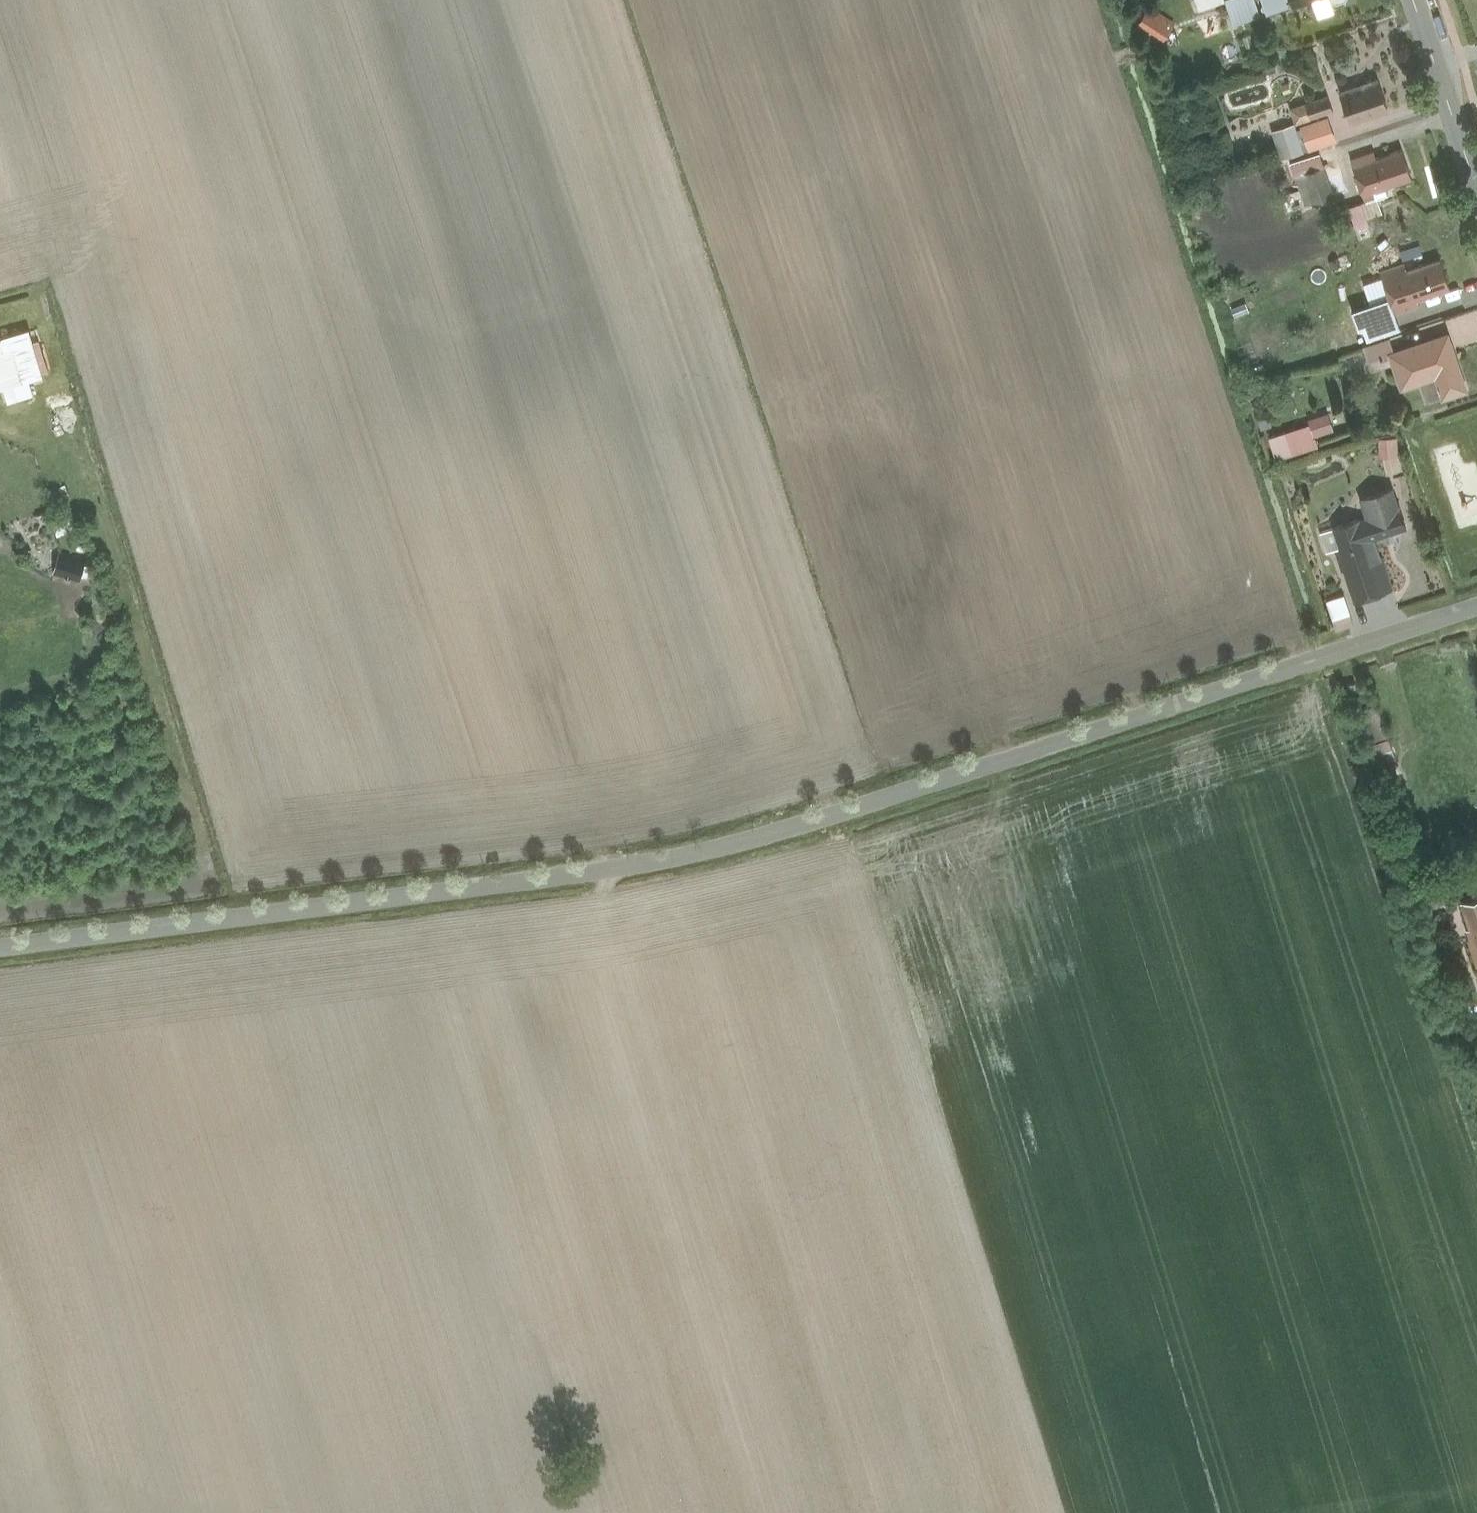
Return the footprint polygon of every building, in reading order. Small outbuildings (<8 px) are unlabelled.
[(1256,0),(1227,0),(1234,22),(1260,13),(1256,0)] [(1268,14),(1307,0),(1263,0),(1268,14)] [(1391,108),(1381,80),(1343,93),(1352,121),(1391,108)] [(1329,100),(1287,105),(1288,120),(1331,114),(1329,100)] [(1330,113),(1302,122),(1311,148),(1338,139),(1330,113)] [(1284,157),(1306,150),(1296,121),(1274,128),(1284,157)] [(1378,154),(1375,148),(1350,158),(1367,202),(1392,193),(1389,184),(1414,174),(1403,145),(1378,154)] [(1290,190),(1295,208),(1338,197),(1328,163),(1296,172),(1300,187),(1290,190)] [(1406,258),(1382,267),(1398,310),(1420,302),(1418,295),(1454,282),(1443,253),(1409,266),(1406,258)] [(1473,386),(1452,325),(1388,347),(1402,387),(1438,374),(1446,395),(1473,386)] [(15,342),(4,345),(0,329),(0,407),(1,411),(32,402),(15,342)] [(1277,457),(1321,443),(1318,433),(1336,427),(1331,411),(1269,431),(1277,457)] [(1380,435),(1381,456),(1401,455),(1400,434),(1380,435)] [(1410,521),(1397,481),(1359,494),(1365,511),(1335,521),(1342,544),(1337,546),(1355,598),(1394,585),(1376,533),(1410,521)] [(82,576),(84,560),(57,558),(55,574),(82,576)] [(1337,627),(1356,622),(1347,590),(1328,596),(1337,627)] [(1396,751),(1379,704),(1353,713),(1370,760),(1396,751)] [(1461,897),(1470,924),(1467,925),(1476,956),(1476,892),(1461,897)]
